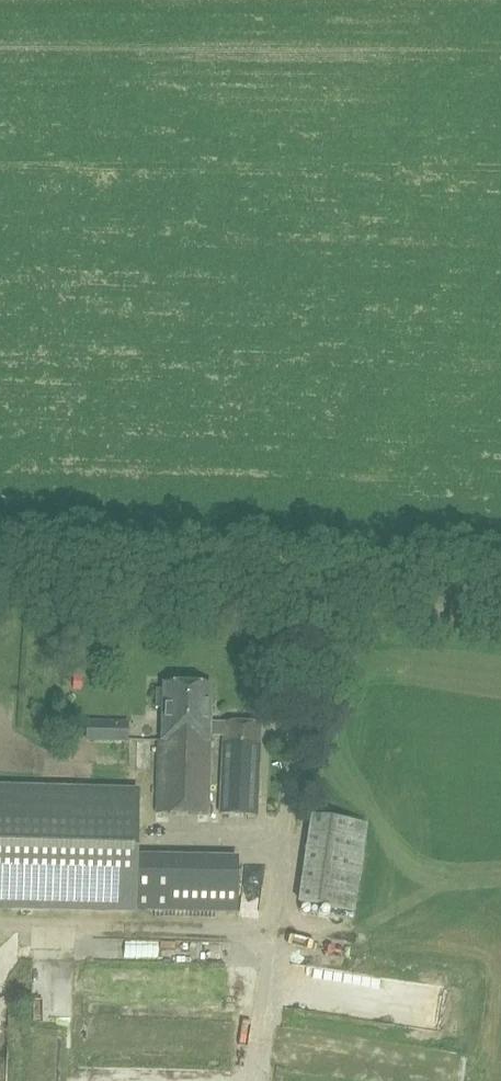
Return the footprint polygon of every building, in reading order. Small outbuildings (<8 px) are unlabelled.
[(159,741),(158,815),(210,816),(212,737),(225,737),(223,816),(259,817),(261,724),(211,723),(212,685),(164,684),(162,741),(159,741)] [(105,737),(105,724),(87,723),(87,736),(105,737)] [(139,795),(0,791),(0,906),(173,910),(174,859),(138,858),(139,795)] [(324,904),(358,908),(370,824),(336,819),(324,904)] [(249,924),(268,925),(269,891),(250,891),(249,924)]
